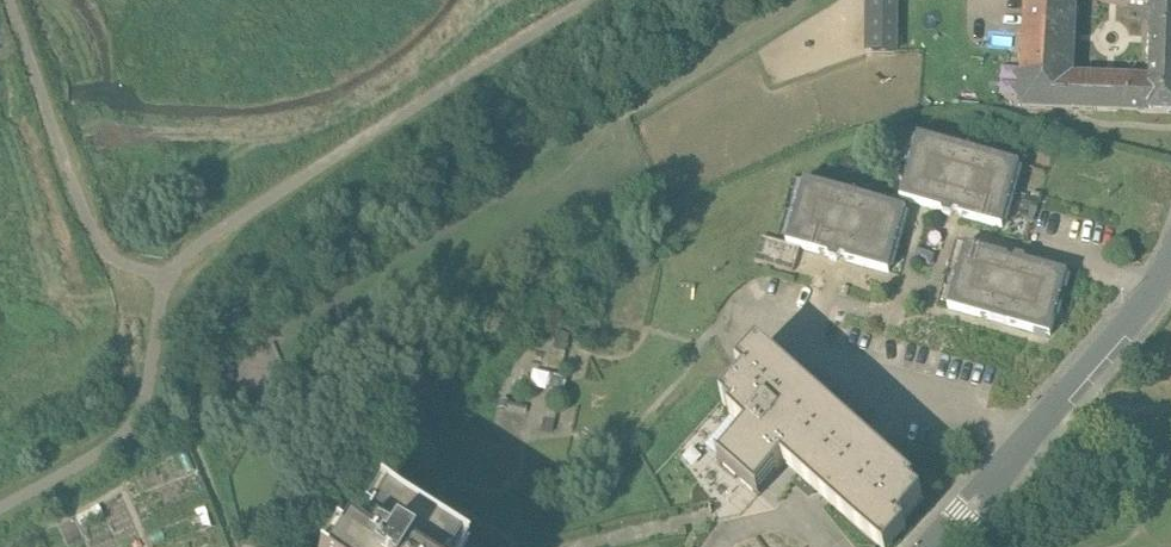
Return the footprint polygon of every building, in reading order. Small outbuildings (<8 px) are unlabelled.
[(873,51),(895,51),(896,0),(874,0),(873,51)] [(1021,108),(1170,113),(1170,0),(1151,0),(1156,1),(1157,83),(1074,78),(1076,0),(1027,0),(1021,108)] [(1003,227),(1008,208),(1015,183),(1020,164),(920,136),(902,199),(945,211),(945,213),(952,215),(955,211),(960,212),(959,215),(1003,227)] [(889,272),(895,252),(907,209),(805,181),(788,241),(787,244),(799,247),(831,256),(832,258),(839,260),(845,256),(848,257),(847,260),(889,272)] [(1039,204),(1033,202),(1028,219),(1035,221),(1039,204)] [(967,244),(961,264),(949,307),(1051,336),(1069,273),(1026,261),(1027,258),(1019,256),(1013,261),(1009,260),(1010,256),(967,244)] [(552,349),(547,366),(561,370),(565,352),(570,334),(557,331),(552,349)] [(917,487),(761,348),(740,372),(747,378),(724,404),(734,413),(731,416),(748,431),(722,461),(720,459),(719,460),(760,496),(761,495),(759,493),(785,464),(878,546),(894,546),(908,531),(901,525),(924,499),(914,490),(917,487)] [(216,378),(234,371),(229,358),(206,367),(216,378)] [(825,375),(813,389),(849,421),(862,407),(825,375)] [(527,407),(501,399),(499,408),(525,415),(527,407)] [(557,411),(546,408),(541,430),(552,433),(557,411)] [(354,485),(331,522),(373,546),(475,546),(476,546),(463,538),(481,509),(392,454),(368,494),(354,485)]
